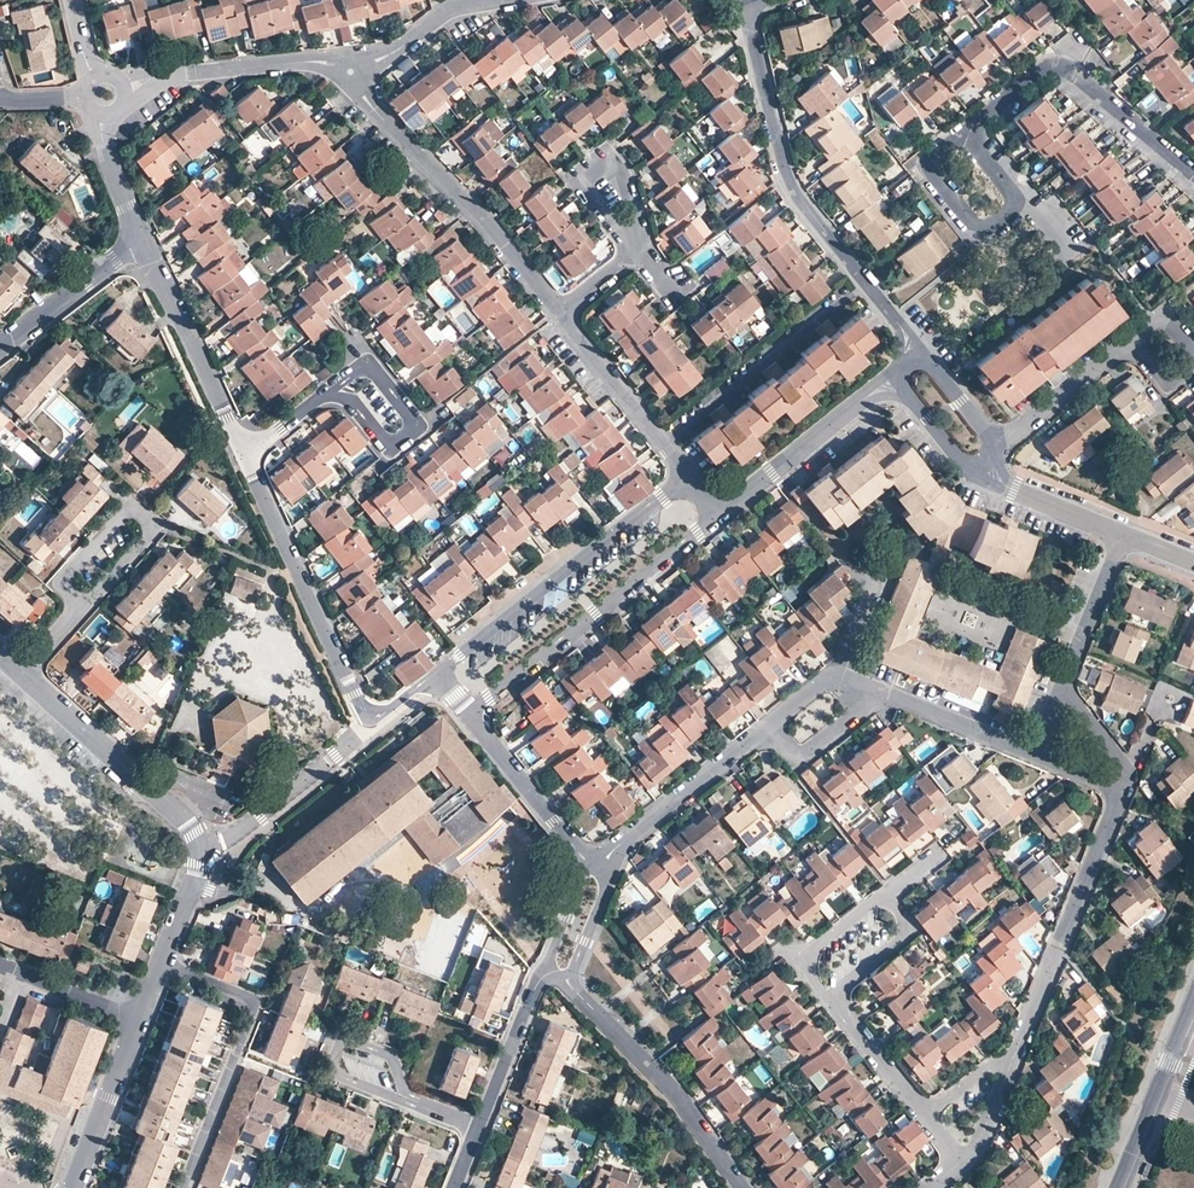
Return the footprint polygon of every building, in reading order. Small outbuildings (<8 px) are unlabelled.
[(145,10),(142,0),(134,0),(130,1),(131,4),(133,12),(139,34),(151,31),(153,39),(172,34),(164,5),(160,6),(145,10)] [(145,10),(160,6),(158,0),(142,0),(145,10)] [(164,5),(172,34),(203,26),(198,8),(197,4),(185,6),(184,0),(183,0),(164,5)] [(230,0),(217,0),(217,3),(198,8),(203,26),(204,30),(206,37),(226,32),(223,23),(235,20),(230,0)] [(244,5),(243,0),(230,0),(235,20),(237,29),(250,25),(252,34),(272,29),(264,0),(244,5)] [(264,0),(272,29),(291,25),(284,0),(265,0),(264,0)] [(291,25),(292,29),(304,26),(299,6),(297,0),(284,0),(291,25)] [(331,5),(336,23),(358,18),(367,16),(363,0),(330,0),(331,5)] [(367,16),(387,10),(397,8),(397,5),(396,2),(395,0),(363,0),(367,16)] [(665,3),(663,0),(662,0),(652,7),(655,11),(665,3)] [(665,3),(655,11),(665,24),(673,34),(684,26),(690,20),(674,0),(669,0),(665,3)] [(898,0),(870,0),(870,1),(875,6),(887,21),(894,16),(905,8),(904,7),(898,0)] [(1041,0),(1039,0),(1023,12),(1025,15),(1016,21),(1029,36),(1046,23),(1054,17),(1041,0)] [(1107,0),(1083,0),(1092,12),(1107,0)] [(1125,30),(1132,24),(1125,14),(1130,11),(1121,0),(1107,0),(1092,12),(1114,39),(1125,30)] [(321,1),(299,6),(304,26),(305,31),(316,28),(336,23),(331,5),(322,7),(321,1)] [(887,21),(875,6),(870,1),(860,8),(865,14),(858,20),(869,33),(876,43),(894,30),(887,21)] [(107,43),(139,34),(133,12),(131,4),(119,7),(99,12),(107,43)] [(963,11),(958,4),(954,7),(956,11),(954,13),(957,16),(963,11)] [(655,11),(652,7),(650,5),(643,10),(632,18),(645,35),(648,38),(658,30),(665,24),(655,11)] [(18,33),(21,33),(26,32),(29,49),(25,50),(28,64),(54,58),(46,16),(43,17),(40,6),(11,12),(13,22),(16,22),(18,33)] [(640,7),(629,14),(632,18),(643,10),(640,7)] [(627,12),(624,8),(614,15),(617,19),(627,12)] [(719,15),(714,8),(710,11),(714,17),(719,15)] [(897,19),(907,11),(905,8),(894,16),(897,19)] [(388,15),(387,10),(367,16),(368,20),(388,15)] [(1148,11),(1132,24),(1125,30),(1145,56),(1163,41),(1156,31),(1161,27),(1148,11)] [(601,50),(611,42),(619,36),(610,24),(600,12),(593,18),(582,26),(591,37),(597,45),(601,50)] [(629,14),(627,12),(617,19),(610,24),(619,36),(628,48),(635,42),(645,35),(632,18),(629,14)] [(983,13),(977,18),(982,24),(988,20),(983,13)] [(1002,18),(1003,20),(1008,25),(990,39),(999,49),(1001,52),(1004,56),(1015,47),(1029,36),(1016,21),(1010,13),(1002,18)] [(582,26),(593,18),(590,15),(580,23),(582,26)] [(575,17),(568,23),(557,31),(568,45),(572,50),(591,37),(582,26),(580,23),(575,17)] [(826,17),(781,27),(787,52),(816,44),(823,39),(830,34),(826,17)] [(358,21),(358,18),(336,23),(336,27),(358,21)] [(557,31),(568,23),(564,19),(554,27),(557,31)] [(237,29),(235,20),(223,23),(226,32),(227,36),(239,33),(237,29)] [(1003,20),(986,33),(990,39),(1008,25),(1003,20)] [(557,31),(554,27),(550,21),(543,27),(532,35),(546,52),(548,55),(550,58),(561,50),(568,45),(557,31)] [(317,32),(336,27),(336,23),(316,28),(317,32)] [(540,23),(529,31),(532,35),(543,27),(540,23)] [(1048,26),(1046,23),(1029,36),(1032,40),(1048,26)] [(292,29),(291,25),(272,29),(273,34),(292,29)] [(532,35),(529,31),(524,25),(514,33),(516,36),(509,42),(524,60),(528,66),(546,52),(532,35)] [(173,39),(204,30),(203,26),(172,34),(173,39)] [(686,30),(684,26),(673,34),(676,37),(686,30)] [(787,52),(781,27),(777,28),(782,53),(787,52)] [(253,39),(273,34),(272,29),(252,34),(253,39)] [(658,30),(648,38),(650,41),(661,33),(658,30)] [(897,34),(894,30),(876,43),(879,47),(895,35),(897,34)] [(227,36),(226,32),(206,37),(207,42),(227,36)] [(514,33),(506,38),(509,42),(516,36),(514,33)] [(870,47),(876,43),(869,33),(863,38),(870,47)] [(999,49),(990,39),(986,33),(979,39),(976,35),(958,49),(962,54),(974,69),(982,62),(999,49)] [(108,47),(140,39),(139,34),(107,43),(108,47)] [(173,39),(172,34),(153,39),(153,44),(173,39)] [(648,38),(645,35),(635,42),(638,45),(648,38)] [(901,44),(895,35),(879,47),(886,55),(901,44)] [(1032,40),(1029,36),(1015,47),(1018,51),(1032,40)] [(1166,53),(1172,49),(1177,46),(1169,36),(1163,41),(1145,56),(1143,57),(1150,67),(1143,72),(1155,88),(1179,69),(1166,53)] [(509,42),(506,38),(505,37),(498,42),(488,50),(506,74),(516,66),(524,60),(509,42)] [(590,51),(597,45),(591,37),(572,50),(575,54),(586,46),(590,51)] [(488,50),(498,42),(495,39),(485,47),(488,50)] [(826,42),(823,39),(816,44),(818,48),(826,42)] [(611,42),(601,50),(603,53),(613,45),(611,42)] [(692,43),(687,47),(701,63),(706,60),(692,43)] [(449,59),(459,51),(456,47),(447,54),(449,59)] [(488,50),(485,47),(475,55),(478,58),(488,50)] [(687,47),(685,48),(667,62),(687,89),(699,79),(715,66),(709,58),(706,60),(701,63),(687,47)] [(984,65),(1001,52),(999,49),(982,62),(984,65)] [(1184,65),(1172,49),(1166,53),(1179,69),(1184,65)] [(488,50),(478,58),(470,65),(478,75),(480,77),(488,88),(496,82),(506,74),(488,50)] [(561,50),(550,58),(553,61),(563,53),(561,50)] [(459,51),(449,59),(442,64),(458,85),(461,88),(468,82),(478,75),(470,65),(459,51)] [(530,69),(548,55),(546,52),(528,66),(530,69)] [(974,69),(962,54),(937,73),(939,76),(951,91),(953,93),(962,86),(978,74),(974,69)] [(54,58),(28,64),(29,71),(56,65),(54,58)] [(429,70),(440,62),(437,58),(427,66),(429,70)] [(667,62),(665,59),(656,65),(659,69),(667,62)] [(458,85),(442,64),(440,62),(429,70),(422,76),(441,99),(447,94),(458,85)] [(718,64),(715,66),(699,79),(716,100),(719,98),(722,101),(727,97),(737,89),(724,73),(718,64)] [(516,66),(506,74),(509,77),(518,69),(516,66)] [(1191,85),(1179,69),(1155,88),(1167,104),(1172,101),(1179,111),(1193,99),(1193,82),(1191,85)] [(727,70),(724,73),(737,89),(741,86),(727,70)] [(833,106),(846,96),(827,71),(794,97),(807,113),(808,112),(812,109),(818,117),(833,106)] [(863,78),(862,71),(844,84),(850,92),(864,81),(863,78)] [(422,76),(420,72),(409,81),(411,84),(422,76)] [(509,77),(506,74),(496,82),(498,85),(509,77)] [(985,83),(978,74),(962,86),(964,89),(972,83),(977,89),(985,83)] [(470,85),(480,77),(478,75),(468,82),(470,85)] [(422,76),(411,84),(405,89),(420,108),(424,113),(430,108),(441,99),(422,76)] [(928,76),(910,90),(926,110),(935,104),(951,91),(939,76),(932,82),(928,76)] [(394,90),(398,94),(405,89),(401,84),(394,90)] [(881,104),(898,91),(893,84),(876,98),(881,104)] [(226,85),(211,96),(217,105),(232,93),(226,85)] [(450,96),(461,88),(458,85),(447,94),(450,96)] [(269,102),(263,94),(257,86),(232,106),(245,122),(247,120),(249,123),(254,120),(258,126),(266,120),(274,113),(267,104),(269,102)] [(910,90),(908,88),(900,94),(898,91),(881,104),(897,124),(914,111),(917,115),(919,119),(928,112),(926,110),(910,90)] [(420,108),(405,89),(398,94),(394,90),(383,97),(387,102),(403,121),(420,108)] [(953,94),(953,93),(951,91),(935,104),(938,107),(953,94)] [(266,92),(263,94),(269,102),(267,104),(274,113),(280,109),(266,92)] [(584,106),(594,119),(600,127),(608,120),(624,107),(612,92),(605,97),(601,93),(584,106)] [(1050,105),(1042,95),(1039,98),(1047,107),(1050,105)] [(213,103),(207,97),(190,111),(193,114),(201,107),(203,110),(213,103)] [(727,97),(722,101),(708,112),(722,129),(725,127),(730,134),(735,131),(745,123),(733,106),(727,97)] [(1047,107),(1039,98),(1016,117),(1023,126),(1047,107)] [(444,102),(441,99),(430,108),(433,111),(444,102)] [(297,108),(290,100),(280,109),(274,113),(266,120),(279,136),(286,131),(294,141),(309,129),(300,118),(304,116),(297,108)] [(594,119),(584,106),(579,101),(562,115),(564,118),(556,124),(569,139),(586,126),(594,119)] [(215,106),(213,103),(203,110),(201,107),(193,114),(184,121),(203,144),(220,130),(216,125),(225,118),(215,106)] [(735,103),(733,106),(745,123),(749,120),(735,103)] [(1050,105),(1047,107),(1054,116),(1057,114),(1050,105)] [(863,143),(833,106),(818,117),(814,121),(803,130),(826,160),(817,168),(822,176),(848,156),(863,143)] [(309,129),(314,125),(300,107),(297,108),(304,116),(300,118),(309,129)] [(627,110),(624,107),(608,120),(611,123),(627,110)] [(1054,116),(1047,107),(1023,126),(1030,135),(1051,119),(1054,116)] [(427,117),(424,113),(420,108),(403,121),(405,124),(414,117),(419,123),(427,117)] [(812,109),(808,112),(814,121),(818,117),(812,109)] [(914,111),(897,124),(901,128),(917,115),(914,111)] [(1181,125),(1193,142),(1193,115),(1181,125)] [(1062,125),(1054,116),(1051,119),(1059,128),(1062,125)] [(1023,126),(1016,117),(1012,120),(1019,129),(1023,126)] [(654,126),(649,118),(633,131),(646,148),(653,156),(665,146),(671,141),(657,124),(654,126)] [(1059,128),(1051,119),(1030,135),(1027,138),(1034,147),(1038,144),(1059,128)] [(184,121),(179,126),(170,133),(172,136),(163,143),(175,158),(184,151),(188,156),(203,144),(184,121)] [(569,139),(556,124),(554,121),(537,135),(539,139),(533,144),(537,149),(544,158),(561,146),(569,139)] [(1073,131),(1066,122),(1062,125),(1069,134),(1073,131)] [(170,133),(179,126),(176,123),(157,137),(163,143),(172,136),(170,133)] [(475,130),(468,123),(463,127),(454,134),(467,152),(473,159),(490,146),(494,144),(480,127),(475,130)] [(314,125),(309,129),(316,139),(320,137),(325,144),(328,142),(314,125)] [(1069,134),(1062,125),(1059,128),(1038,144),(1045,153),(1049,150),(1052,147),(1069,134)] [(588,129),(586,126),(569,139),(571,142),(588,129)] [(1023,126),(1019,129),(1027,138),(1030,135),(1023,126)] [(1087,136),(1080,126),(1077,128),(1084,138),(1087,136)] [(1084,138),(1077,128),(1073,131),(1069,134),(1052,147),(1060,157),(1084,138)] [(309,129),(294,141),(295,142),(302,151),(295,156),(296,156),(308,172),(332,152),(325,144),(320,137),(316,139),(309,129)] [(223,134),(220,130),(203,144),(206,147),(223,134)] [(646,148),(633,131),(630,133),(643,150),(646,148)] [(735,131),(730,134),(717,145),(730,162),(726,165),(733,173),(744,165),(754,157),(741,139),(735,131)] [(467,152),(454,134),(451,137),(464,154),(467,152)] [(1087,136),(1084,138),(1091,146),(1094,144),(1087,136)] [(154,150),(163,143),(157,137),(140,151),(142,154),(151,147),(154,150)] [(744,137),(741,139),(754,157),(758,154),(744,137)] [(1034,147),(1027,138),(1023,141),(1031,150),(1034,147)] [(1091,146),(1084,138),(1060,157),(1066,165),(1091,146)] [(67,170),(44,149),(35,142),(18,160),(51,189),(54,186),(62,193),(79,173),(71,166),(67,170)] [(302,151),(295,142),(288,146),(295,156),(302,151)] [(151,147),(142,154),(135,160),(153,184),(169,170),(166,166),(175,158),(163,143),(154,150),(151,147)] [(206,147),(203,144),(188,156),(191,159),(206,147)] [(1038,144),(1034,147),(1041,156),(1045,153),(1038,144)] [(1101,154),(1094,144),(1091,146),(1098,156),(1101,154)] [(67,170),(71,166),(54,151),(52,153),(48,150),(50,147),(48,145),(44,149),(67,170)] [(503,163),(490,146),(473,159),(472,160),(478,168),(491,186),(496,182),(507,173),(501,166),(503,163)] [(563,148),(561,146),(544,158),(547,162),(563,148)] [(665,146),(653,156),(647,160),(659,176),(667,185),(674,180),(685,171),(665,146)] [(1098,156),(1091,146),(1066,165),(1074,175),(1076,173),(1080,170),(1098,156)] [(339,147),(333,152),(341,162),(345,159),(351,166),(353,165),(339,147)] [(1060,157),(1052,147),(1049,150),(1056,160),(1060,157)] [(681,163),(687,158),(679,149),(674,154),(681,163)] [(1107,149),(1104,151),(1112,160),(1115,158),(1107,149)] [(1104,151),(1101,154),(1098,156),(1080,170),(1088,180),(1112,160),(1104,151)] [(333,152),(332,152),(308,172),(316,182),(320,179),(333,195),(357,175),(351,166),(345,159),(341,162),(333,152)] [(848,156),(822,176),(819,179),(850,218),(873,200),(880,194),(848,156)] [(1060,157),(1056,160),(1063,168),(1066,165),(1060,157)] [(1122,167),(1115,158),(1112,160),(1119,169),(1122,167)] [(647,160),(644,162),(656,178),(659,176),(647,160)] [(1119,169),(1112,160),(1088,180),(1095,189),(1115,173),(1118,171),(1119,169)] [(250,164),(244,169),(250,177),(250,176),(256,172),(250,164)] [(750,173),(744,165),(733,173),(726,179),(727,181),(745,204),(762,190),(750,173)] [(1074,175),(1066,165),(1063,168),(1070,178),(1074,175)] [(489,188),(491,186),(478,168),(476,170),(489,188)] [(514,168),(507,173),(496,182),(503,190),(516,207),(518,204),(522,201),(531,194),(525,186),(527,184),(514,168)] [(246,180),(250,177),(244,169),(239,172),(245,179),(246,180)] [(172,174),(169,170),(153,184),(156,187),(172,174)] [(1080,170),(1076,173),(1084,183),(1088,180),(1080,170)] [(753,171),(750,173),(762,190),(766,187),(753,171)] [(1118,171),(1115,173),(1122,181),(1124,179),(1118,171)] [(1122,181),(1115,173),(1095,189),(1091,192),(1097,201),(1122,181)] [(364,182),(357,175),(333,195),(345,210),(352,205),(360,215),(370,207),(375,202),(367,191),(369,189),(364,182)] [(250,176),(250,177),(246,180),(250,185),(252,184),(254,188),(259,184),(255,180),(253,181),(250,176)] [(250,185),(246,180),(245,179),(241,183),(247,190),(251,187),(250,185)] [(1132,189),(1124,179),(1122,181),(1129,191),(1132,189)] [(375,202),(381,198),(366,180),(364,182),(369,189),(367,191),(375,202)] [(674,180),(667,185),(656,195),(668,210),(675,219),(683,213),(694,205),(674,180)] [(1095,189),(1088,180),(1084,183),(1091,192),(1095,189)] [(1129,191),(1122,181),(1097,201),(1105,210),(1129,191)] [(685,182),(680,186),(690,200),(696,195),(685,182)] [(199,199),(189,186),(187,183),(166,200),(165,201),(177,218),(182,214),(189,224),(220,200),(215,193),(212,194),(209,191),(199,199)] [(552,193),(545,183),(540,186),(548,196),(552,193)] [(199,199),(209,191),(207,188),(199,193),(192,184),(189,186),(199,199)] [(548,196),(540,186),(531,194),(522,201),(530,211),(535,218),(552,205),(554,203),(548,196)] [(1161,196),(1154,187),(1151,189),(1159,198),(1161,196)] [(1159,198),(1151,189),(1139,198),(1136,201),(1127,208),(1135,217),(1153,202),(1156,200),(1159,198)] [(1132,189),(1129,191),(1136,201),(1139,198),(1132,189)] [(390,190),(385,194),(393,204),(396,202),(401,209),(404,207),(390,190)] [(513,209),(516,207),(503,190),(500,192),(513,209)] [(1136,201),(1129,191),(1105,210),(1112,220),(1124,211),(1127,208),(1136,201)] [(1091,192),(1087,195),(1094,204),(1097,201),(1091,192)] [(385,194),(381,198),(375,202),(370,207),(377,217),(368,223),(381,240),(385,237),(409,218),(401,209),(396,202),(393,204),(385,194)] [(656,195),(652,197),(664,213),(668,210),(656,195)] [(224,197),(220,200),(189,224),(197,234),(193,237),(206,253),(229,235),(216,219),(221,215),(231,207),(224,197)] [(1166,207),(1159,198),(1156,200),(1163,209),(1166,207)] [(891,222),(873,200),(850,218),(848,220),(856,229),(857,228),(860,226),(878,248),(898,231),(891,222)] [(1163,209),(1156,200),(1153,202),(1135,217),(1131,220),(1125,225),(1132,234),(1138,229),(1142,226),(1160,212),(1163,209)] [(165,201),(160,205),(172,221),(177,218),(165,201)] [(530,211),(522,201),(518,204),(526,214),(530,211)] [(1105,210),(1097,201),(1094,204),(1101,213),(1105,210)] [(755,203),(749,208),(758,219),(764,214),(755,203)] [(49,212),(58,220),(64,213),(55,205),(49,212)] [(566,223),(558,213),(552,205),(535,218),(533,221),(539,229),(547,238),(550,236),(566,223)] [(1176,214),(1169,205),(1166,207),(1173,216),(1176,214)] [(1173,216),(1166,207),(1163,209),(1160,212),(1142,226),(1149,236),(1173,216)] [(763,225),(758,219),(749,208),(726,226),(740,244),(741,243),(750,236),(754,233),(763,225)] [(1135,217),(1127,208),(1124,211),(1131,220),(1135,217)] [(562,210),(558,213),(566,223),(568,221),(570,220),(562,210)] [(1105,210),(1101,213),(1109,223),(1112,220),(1105,210)] [(62,255),(60,253),(69,243),(59,234),(66,227),(65,226),(58,220),(49,212),(42,219),(43,221),(34,231),(39,235),(27,249),(22,245),(13,255),(39,277),(47,268),(49,269),(62,255)] [(58,220),(65,226),(71,219),(64,213),(58,220)] [(683,213),(675,219),(665,228),(677,244),(684,253),(703,237),(683,213)] [(1176,214),(1173,216),(1181,225),(1184,223),(1176,214)] [(229,235),(234,231),(221,215),(216,219),(229,235)] [(412,215),(409,218),(385,237),(398,252),(406,246),(414,255),(429,243),(430,243),(422,232),(425,230),(418,223),(412,215)] [(741,243),(755,260),(755,261),(764,253),(767,251),(783,238),(786,235),(781,228),(785,225),(776,215),(772,218),(763,225),(754,233),(750,236),(741,243)] [(1181,225),(1173,216),(1149,236),(1156,244),(1181,225)] [(894,220),(891,222),(898,231),(901,229),(894,220)] [(287,221),(282,225),(287,232),(292,227),(287,221)] [(421,221),(418,223),(425,230),(422,232),(430,243),(435,238),(421,221)] [(573,228),(568,221),(566,223),(550,236),(563,254),(580,240),(582,239),(573,228)] [(1191,232),(1184,223),(1181,225),(1188,235),(1191,232)] [(582,239),(586,235),(578,225),(573,228),(582,239)] [(790,232),(785,225),(781,228),(786,235),(790,232)] [(1188,235),(1181,225),(1156,244),(1164,254),(1179,241),(1183,239),(1188,235)] [(740,244),(726,226),(723,230),(712,238),(726,255),(735,247),(740,244)] [(860,226),(857,228),(875,250),(878,248),(860,226)] [(1149,236),(1142,226),(1138,229),(1146,238),(1149,236)] [(296,232),(292,227),(287,232),(291,237),(296,232)] [(464,244),(450,227),(445,231),(452,240),(455,238),(461,246),(464,244)] [(665,228),(662,230),(675,247),(677,244),(665,228)] [(547,238),(539,229),(536,231),(544,241),(547,238)] [(931,229),(900,254),(916,274),(947,250),(931,229)] [(340,231),(334,235),(339,240),(345,236),(340,231)] [(452,240),(445,231),(435,238),(430,243),(429,243),(436,253),(428,259),(441,274),(448,268),(465,255),(467,253),(461,246),(455,238),(452,240)] [(224,256),(229,252),(238,245),(229,235),(206,253),(201,257),(197,260),(205,271),(201,274),(214,290),(237,272),(235,270),(224,256)] [(334,235),(330,239),(333,245),(339,240),(334,235)] [(586,235),(582,239),(580,240),(588,250),(594,246),(586,235)] [(1149,236),(1146,238),(1153,247),(1156,244),(1149,236)] [(201,257),(206,253),(193,237),(188,241),(201,257)] [(801,252),(793,242),(788,245),(783,238),(767,251),(764,253),(777,271),(796,255),(801,252)] [(1183,239),(1179,241),(1188,251),(1190,249),(1183,239)] [(588,250),(580,240),(563,254),(557,259),(571,276),(594,258),(588,250)] [(1188,251),(1179,241),(1164,254),(1160,257),(1156,260),(1164,270),(1188,251)] [(1164,254),(1156,244),(1153,247),(1160,257),(1164,254)] [(470,251),(467,253),(465,255),(473,265),(475,263),(481,271),(484,269),(470,251)] [(1188,251),(1164,270),(1171,279),(1193,261),(1193,259),(1188,251)] [(241,265),(229,252),(224,256),(235,270),(241,265)] [(809,262),(801,252),(796,255),(777,271),(791,288),(795,285),(810,273),(805,266),(809,262)] [(764,253),(755,261),(761,268),(764,266),(772,275),(777,271),(764,253)] [(916,274),(900,254),(895,258),(911,278),(916,274)] [(465,255),(448,268),(456,278),(449,283),(461,300),(463,298),(487,279),(481,271),(475,263),(473,265),(465,255)] [(332,263),(342,276),(351,269),(340,256),(332,263)] [(713,285),(731,270),(721,258),(703,272),(713,285)] [(342,276),(332,263),(329,259),(314,271),(318,277),(308,284),(325,305),(350,286),(342,276)] [(557,259),(553,262),(567,279),(571,276),(557,259)] [(8,262),(6,260),(0,267),(0,269),(1,270),(8,262)] [(1156,260),(1152,263),(1160,273),(1164,270),(1156,260)] [(20,287),(27,279),(8,262),(1,270),(20,287)] [(826,277),(817,267),(813,270),(810,273),(795,285),(803,296),(809,302),(827,287),(821,280),(826,277)] [(20,287),(1,270),(0,271),(0,310),(20,287)] [(1171,279),(1164,270),(1160,273),(1167,282),(1171,279)] [(791,288),(777,271),(772,275),(768,278),(782,295),(791,288)] [(255,299),(268,288),(259,278),(248,286),(237,272),(214,290),(227,305),(232,301),(241,311),(255,299)] [(210,294),(214,290),(201,274),(197,277),(210,294)] [(506,292),(492,275),(487,279),(495,288),(497,286),(504,295),(506,292)] [(396,288),(387,276),(384,279),(396,294),(407,286),(404,283),(396,288)] [(745,277),(740,281),(744,287),(749,282),(745,277)] [(974,363),(982,373),(988,381),(983,385),(992,397),(998,393),(1005,402),(1041,373),(1042,375),(1055,365),(1121,312),(1094,278),(1088,282),(1084,278),(1024,326),(1023,324),(974,363)] [(396,294),(384,279),(357,300),(369,316),(380,307),(388,317),(402,305),(414,295),(407,286),(396,294)] [(495,288),(487,279),(463,298),(471,308),(474,306),(486,321),(510,302),(504,295),(497,286),(495,288)] [(740,281),(739,281),(732,286),(732,287),(721,295),(723,297),(740,317),(751,309),(758,304),(749,293),(744,287),(740,281)] [(729,282),(718,291),(720,293),(721,295),(732,287),(729,282)] [(325,305),(308,284),(298,292),(306,303),(290,314),(308,337),(324,325),(321,321),(331,313),(325,305)] [(803,296),(795,285),(791,288),(793,290),(785,297),(791,305),(800,298),(803,296)] [(598,303),(603,310),(624,294),(619,286),(598,303)] [(20,287),(0,310),(0,311),(5,314),(18,298),(16,297),(22,290),(20,287)] [(624,294),(632,304),(639,299),(630,289),(624,294)] [(227,305),(214,290),(210,294),(222,309),(227,305)] [(721,295),(720,293),(710,301),(714,305),(723,297),(721,295)] [(638,310),(632,304),(624,294),(603,310),(601,312),(615,329),(618,326),(621,323),(638,310)] [(740,317),(723,297),(714,305),(706,311),(722,330),(724,332),(726,335),(734,329),(731,326),(741,319),(740,317)] [(1189,297),(1186,300),(1193,311),(1193,303),(1189,297)] [(255,299),(241,311),(229,321),(234,327),(236,330),(232,333),(244,349),(265,333),(252,316),(262,308),(255,299)] [(106,326),(122,309),(123,307),(115,300),(98,319),(106,326)] [(522,317),(516,309),(510,302),(486,321),(483,323),(503,349),(528,329),(520,319),(522,317)] [(402,305),(388,317),(375,327),(381,334),(396,354),(423,332),(402,305)] [(474,306),(471,308),(483,323),(486,321),(474,306)] [(706,311),(703,306),(693,314),(696,319),(706,311)] [(518,307),(516,309),(522,317),(520,319),(528,329),(533,325),(518,307)] [(154,338),(122,309),(106,326),(104,328),(120,342),(137,357),(154,338)] [(646,316),(640,309),(638,310),(621,323),(618,326),(615,329),(610,332),(624,350),(631,344),(635,341),(654,326),(646,316)] [(753,311),(751,309),(740,317),(741,319),(742,320),(753,311)] [(722,330),(706,311),(696,319),(690,324),(691,327),(705,343),(712,337),(722,330)] [(615,329),(601,312),(597,315),(610,332),(615,329)] [(822,332),(818,335),(797,351),(800,354),(816,374),(832,362),(842,375),(864,357),(856,347),(872,335),(854,312),(834,327),(826,317),(820,323),(827,333),(824,335),(822,332)] [(654,326),(658,323),(650,313),(646,316),(654,326)] [(742,320),(741,319),(731,326),(734,329),(736,332),(745,324),(742,320)] [(222,337),(234,327),(229,321),(217,330),(222,337)] [(673,341),(658,323),(654,326),(635,341),(631,344),(624,350),(623,351),(631,359),(642,351),(650,360),(673,341)] [(827,333),(820,323),(813,328),(818,335),(822,332),(824,335),(827,333)] [(447,339),(455,331),(447,324),(440,332),(447,339)] [(328,329),(324,325),(308,337),(309,338),(312,342),(328,329)] [(278,338),(270,329),(265,333),(244,349),(251,358),(245,363),(258,379),(280,361),(268,346),(278,338)] [(724,332),(722,330),(712,337),(714,339),(724,332)] [(438,360),(452,348),(445,338),(435,346),(423,332),(396,354),(407,368),(419,360),(426,369),(438,360)] [(244,349),(232,333),(225,338),(238,354),(244,349)] [(396,354),(381,334),(376,338),(391,357),(396,354)] [(58,345),(73,359),(76,362),(81,366),(88,358),(65,337),(58,345)] [(523,338),(518,342),(526,352),(528,349),(535,357),(537,355),(523,338)] [(687,358),(673,341),(650,360),(655,368),(644,376),(651,386),(662,377),(687,358)] [(59,374),(73,359),(58,345),(54,342),(31,367),(51,383),(59,374)] [(137,357),(120,342),(116,347),(133,362),(137,357)] [(526,352),(518,342),(489,366),(496,374),(501,370),(514,386),(538,367),(541,365),(535,357),(528,349),(526,352)] [(773,360),(766,365),(774,375),(772,378),(769,374),(765,377),(745,393),(748,397),(764,417),(779,405),(789,417),(811,400),(803,390),(819,378),(816,374),(800,354),(781,370),(773,360)] [(701,375),(687,358),(662,377),(651,386),(658,395),(669,386),(676,394),(701,375)] [(76,362),(73,359),(59,374),(63,378),(76,362)] [(438,360),(426,369),(416,378),(436,402),(463,381),(450,365),(444,369),(438,360)] [(292,377),(280,361),(258,379),(271,395),(277,391),(284,399),(310,378),(303,368),(292,377)] [(253,383),(258,379),(245,363),(241,367),(253,383)] [(543,363),(541,365),(538,367),(546,377),(548,374),(555,383),(558,381),(543,363)] [(760,370),(765,377),(769,374),(772,378),(774,375),(766,365),(760,370)] [(1064,377),(1055,365),(1042,375),(1052,387),(1064,377)] [(42,392),(51,383),(31,367),(2,398),(21,416),(42,392)] [(330,373),(326,367),(317,373),(322,379),(330,373)] [(546,377),(538,367),(514,386),(510,389),(517,399),(521,396),(534,411),(542,405),(558,392),(561,390),(555,383),(548,374),(546,377)] [(510,389),(514,386),(501,370),(496,374),(508,390),(510,389)] [(988,381),(982,373),(976,376),(983,385),(988,381)] [(63,378),(59,374),(51,383),(57,389),(63,383),(65,384),(66,381),(63,378)] [(271,395),(258,379),(253,383),(266,399),(271,395)] [(1111,390),(1114,394),(1128,384),(1124,380),(1111,390)] [(470,384),(455,396),(461,403),(476,391),(470,384)] [(1114,394),(1108,399),(1123,418),(1134,409),(1139,405),(1143,410),(1146,414),(1152,409),(1139,392),(1136,394),(1128,384),(1114,394)] [(578,406),(563,388),(561,390),(558,392),(566,402),(569,400),(575,408),(578,406)] [(42,392),(21,416),(25,420),(46,397),(42,392)] [(566,428),(581,415),(575,408),(569,400),(566,402),(558,392),(542,405),(550,415),(542,421),(554,437),(566,428)] [(534,411),(521,396),(517,399),(530,414),(534,411)] [(721,402),(714,408),(722,418),(719,420),(717,417),(713,420),(692,437),(710,459),(726,447),(736,460),(758,442),(751,433),(767,421),(764,417),(748,397),(729,412),(721,402)] [(1193,407),(1193,398),(1184,406),(1188,412),(1193,407)] [(491,409),(490,409),(485,402),(467,418),(469,420),(478,413),(481,417),(491,409)] [(1091,405),(1070,422),(1085,441),(1106,425),(1091,405)] [(1138,414),(1143,410),(1139,405),(1134,409),(1138,414)] [(605,422),(599,414),(593,406),(581,415),(566,428),(578,443),(587,436),(593,444),(609,432),(603,424),(605,422)] [(314,416),(319,423),(330,414),(324,408),(314,416)] [(707,413),(713,420),(717,417),(719,420),(722,418),(714,408),(707,413)] [(478,413),(469,420),(462,426),(465,430),(484,452),(499,440),(492,431),(502,423),(491,409),(481,417),(478,413)] [(0,411),(0,427),(2,424),(9,430),(14,424),(0,411)] [(602,412),(599,414),(605,422),(603,424),(609,432),(615,428),(602,412)] [(344,417),(337,422),(328,429),(330,431),(321,438),(335,455),(343,448),(350,455),(366,443),(344,417)] [(328,429),(337,422),(335,420),(318,434),(321,438),(330,431),(328,429)] [(1087,443),(1085,441),(1070,422),(1042,443),(1059,464),(1087,443)] [(126,462),(134,453),(129,449),(146,430),(139,423),(119,444),(118,455),(126,462)] [(175,448),(150,426),(146,430),(170,453),(175,448)] [(507,437),(510,433),(505,426),(501,429),(507,437)] [(615,428),(609,432),(618,443),(620,441),(626,449),(630,447),(615,428)] [(170,453),(146,430),(129,449),(134,453),(154,471),(151,474),(159,481),(183,455),(175,448),(170,453)] [(465,430),(458,435),(449,442),(451,446),(443,452),(455,468),(464,461),(471,469),(487,455),(484,452),(465,430)] [(449,442),(458,435),(455,432),(438,446),(443,452),(451,446),(449,442)] [(609,432),(593,444),(602,456),(594,462),(606,478),(629,460),(633,457),(626,449),(620,441),(618,443),(609,432)] [(85,433),(79,440),(92,452),(98,445),(85,433)] [(311,446),(321,438),(318,434),(299,448),(301,450),(310,444),(311,446)] [(893,452),(884,440),(880,435),(833,471),(830,474),(827,471),(818,478),(801,491),(798,486),(790,493),(798,503),(807,497),(829,526),(839,519),(842,523),(859,510),(855,505),(887,480),(896,491),(892,494),(905,511),(901,515),(913,532),(918,528),(925,537),(927,536),(960,510),(940,484),(944,481),(941,476),(933,482),(923,469),(925,468),(905,443),(898,448),(893,452)] [(893,452),(898,448),(889,436),(884,440),(893,452)] [(310,444),(301,450),(294,456),(296,458),(315,483),(316,484),(331,471),(325,463),(335,455),(321,438),(311,446),(310,444)] [(498,465),(511,453),(502,443),(489,455),(498,465)] [(434,460),(443,452),(438,446),(420,461),(422,464),(431,457),(434,460)] [(546,461),(548,461),(550,459),(551,458),(545,450),(540,454),(546,461)] [(560,460),(569,469),(579,458),(570,450),(560,460)] [(431,457),(422,464),(415,470),(417,473),(430,489),(437,497),(453,484),(446,475),(455,468),(443,452),(434,460),(431,457)] [(1192,472),(1176,453),(1140,481),(1153,498),(1160,492),(1162,495),(1192,472)] [(294,456),(292,454),(274,469),(276,471),(284,464),(286,466),(296,458),(294,456)] [(532,459),(527,454),(522,458),(526,464),(532,459)] [(633,457),(629,460),(643,478),(647,475),(633,457)] [(284,464),(276,471),(268,477),(290,504),(306,492),(305,491),(315,483),(296,458),(286,466),(284,464)] [(643,478),(629,460),(606,478),(608,481),(614,488),(610,491),(623,507),(649,486),(643,478)] [(97,486),(104,478),(87,462),(80,470),(85,475),(83,477),(78,473),(75,478),(76,479),(82,484),(65,503),(59,510),(78,526),(107,494),(97,486)] [(578,489),(564,472),(557,463),(555,465),(552,467),(546,471),(554,481),(539,494),(556,515),(558,517),(573,505),(568,497),(578,489)] [(815,474),(818,478),(827,471),(830,474),(833,471),(827,465),(815,474)] [(415,470),(413,468),(394,482),(397,485),(405,479),(408,481),(417,473),(415,470)] [(483,498),(503,477),(496,470),(476,492),(483,498)] [(7,472),(4,475),(11,481),(14,477),(7,472)] [(405,479),(397,485),(390,491),(408,513),(412,517),(427,505),(420,496),(430,489),(417,473),(408,481),(405,479)] [(224,505),(201,484),(193,477),(175,495),(207,524),(214,516),(224,505)] [(224,505),(214,516),(217,519),(231,503),(213,486),(211,488),(206,485),(209,481),(206,478),(201,484),(224,505)] [(608,481),(606,478),(599,484),(601,487),(608,481)] [(59,497),(65,503),(82,484),(76,479),(59,497)] [(965,506),(944,481),(940,484),(960,510),(965,506)] [(19,482),(16,485),(24,493),(27,489),(19,482)] [(1173,500),(1180,508),(1184,504),(1190,512),(1193,517),(1193,482),(1173,500)] [(408,513),(390,491),(386,487),(379,493),(371,499),(376,506),(367,514),(375,525),(386,517),(390,522),(392,525),(408,513)] [(371,499),(379,493),(377,490),(358,504),(363,510),(367,514),(376,506),(371,499)] [(556,515),(539,494),(537,492),(521,503),(513,494),(503,501),(513,512),(525,528),(526,529),(529,533),(539,525),(540,527),(548,520),(552,526),(560,520),(558,517),(556,515)] [(328,501),(326,499),(309,513),(329,539),(345,526),(352,520),(339,504),(336,506),(333,509),(328,501)] [(331,499),(328,501),(333,509),(336,506),(331,499)] [(782,508),(772,516),(764,522),(767,525),(779,541),(796,528),(794,525),(802,518),(787,500),(779,506),(782,508)] [(573,505),(558,517),(560,520),(560,521),(577,508),(573,505)] [(770,513),(772,516),(782,508),(779,506),(770,513)] [(965,506),(960,510),(927,536),(935,539),(951,546),(968,552),(983,519),(985,514),(965,506)] [(78,526),(59,510),(36,535),(32,532),(22,544),(40,560),(50,548),(55,552),(78,526)] [(499,514),(483,527),(491,537),(501,549),(526,529),(525,528),(513,512),(503,520),(499,514)] [(1190,512),(1183,518),(1191,527),(1193,524),(1193,517),(1190,512)] [(309,513),(305,517),(325,542),(329,539),(309,513)] [(396,530),(412,517),(408,513),(392,525),(396,530)] [(1001,516),(997,524),(1002,526),(1004,522),(1014,526),(1016,521),(1001,516)] [(380,530),(390,522),(386,517),(375,525),(380,530)] [(1002,526),(997,524),(983,519),(968,552),(967,554),(986,562),(985,568),(1004,577),(1006,571),(1017,576),(1034,534),(1014,526),(1004,522),(1002,526)] [(552,526),(548,520),(540,527),(544,533),(552,526)] [(779,541),(767,525),(758,533),(760,535),(750,543),(743,548),(760,569),(764,574),(780,562),(775,556),(785,548),(783,546),(779,541)] [(345,526),(329,539),(325,542),(346,567),(365,551),(370,547),(357,531),(352,536),(345,526)] [(802,535),(796,528),(779,541),(783,546),(785,548),(802,535)] [(529,533),(526,529),(501,549),(505,554),(530,534),(529,533)] [(748,540),(750,543),(760,535),(758,533),(748,540)] [(505,554),(501,549),(491,537),(481,545),(477,540),(462,553),(476,570),(480,574),(505,554)] [(951,546),(935,539),(925,562),(933,566),(941,569),(951,546)] [(325,542),(323,544),(342,569),(346,567),(325,542)] [(462,553),(454,543),(444,551),(453,562),(438,574),(456,596),(472,584),(466,577),(476,570),(462,553)] [(760,569),(743,548),(739,543),(732,548),(723,555),(721,553),(711,560),(715,565),(728,581),(737,574),(743,581),(760,569)] [(723,555),(732,548),(730,546),(721,553),(723,555)] [(55,552),(50,548),(40,560),(44,563),(55,552)] [(199,566),(182,550),(175,557),(166,549),(146,572),(164,590),(171,582),(185,567),(192,574),(199,566)] [(346,582),(339,587),(351,604),(374,585),(363,570),(373,561),(365,551),(346,567),(342,569),(338,573),(346,582)] [(484,579),(508,559),(505,554),(480,574),(484,579)] [(925,562),(908,555),(867,657),(943,688),(980,703),(986,690),(990,679),(902,642),(933,566),(925,562)] [(715,565),(707,572),(697,579),(695,577),(688,583),(690,585),(705,605),(707,607),(722,595),(729,603),(739,595),(728,581),(715,565)] [(811,598),(794,611),(803,623),(816,638),(818,641),(827,635),(825,632),(833,625),(829,620),(838,613),(834,609),(842,602),(839,597),(846,591),(843,586),(851,579),(839,565),(806,592),(811,598)] [(914,637),(941,569),(933,566),(902,642),(990,679),(986,690),(996,693),(1021,632),(1015,629),(997,671),(914,637)] [(178,589),(192,574),(185,567),(171,582),(178,589)] [(697,579),(707,572),(704,569),(695,577),(697,579)] [(164,590),(146,572),(114,607),(108,613),(129,632),(135,625),(133,624),(141,615),(164,590)] [(426,592),(421,596),(416,598),(430,617),(456,596),(438,574),(422,587),(426,592)] [(249,600),(257,603),(263,584),(235,575),(229,593),(249,600)] [(7,583),(0,591),(0,612),(14,625),(24,615),(32,621),(47,606),(38,598),(32,606),(7,583)] [(472,584),(456,596),(459,600),(475,588),(472,584)] [(374,585),(351,604),(348,606),(368,632),(392,613),(379,597),(382,595),(374,585)] [(690,585),(680,592),(672,599),(670,596),(662,602),(677,621),(684,615),(687,618),(705,605),(690,585)] [(1130,586),(1121,609),(1166,627),(1176,602),(1166,598),(1165,600),(1130,586)] [(351,604),(339,587),(335,591),(348,606),(351,604)] [(678,589),(670,596),(672,599),(680,592),(678,589)] [(158,602),(167,592),(164,590),(141,615),(149,623),(163,608),(158,602)] [(245,611),(249,600),(229,593),(225,604),(245,611)] [(433,620),(459,600),(456,596),(430,617),(433,620)] [(662,602),(653,610),(655,612),(647,619),(638,625),(640,628),(658,649),(660,652),(676,640),(669,631),(679,624),(677,621),(662,602)] [(850,611),(842,602),(834,609),(838,613),(841,618),(850,611)] [(368,632),(348,606),(344,610),(364,635),(368,632)] [(645,616),(647,619),(655,612),(653,610),(645,616)] [(803,623),(794,611),(786,618),(792,625),(795,629),(803,623)] [(403,628),(392,613),(368,632),(380,647),(387,642),(395,651),(422,630),(414,620),(403,628)] [(795,629),(792,625),(774,639),(786,653),(790,658),(801,649),(816,638),(803,623),(795,629)] [(1130,661),(1139,639),(1144,641),(1147,632),(1124,623),(1121,631),(1112,628),(1106,642),(1111,644),(1108,652),(1130,661)] [(774,639),(764,626),(753,635),(761,645),(747,657),(768,683),(784,670),(776,659),(786,653),(774,639)] [(640,628),(632,634),(631,635),(634,637),(624,644),(617,650),(626,662),(635,672),(638,676),(639,677),(655,665),(648,656),(658,649),(640,628)] [(422,630),(395,651),(402,661),(395,666),(409,682),(432,663),(419,648),(429,640),(422,630)] [(1183,643),(1181,643),(1174,662),(1193,670),(1193,630),(1189,641),(1187,645),(1183,643)] [(380,647),(368,632),(364,635),(376,651),(380,647)] [(1021,632),(996,693),(991,705),(997,709),(998,708),(1010,714),(1018,717),(1047,642),(1021,632)] [(622,642),(624,644),(634,637),(631,635),(622,642)] [(818,641),(816,638),(801,649),(804,653),(808,649),(818,641)] [(609,641),(601,648),(603,651),(593,658),(586,663),(605,687),(614,682),(617,686),(625,679),(617,669),(626,662),(617,650),(609,641)] [(826,651),(818,641),(808,649),(816,659),(826,651)] [(95,658),(101,652),(93,645),(79,662),(86,669),(79,677),(87,685),(95,692),(103,699),(120,680),(112,673),(95,658)] [(135,658),(148,669),(158,657),(146,646),(135,658)] [(591,655),(593,658),(603,651),(601,648),(591,655)] [(118,667),(101,652),(95,658),(112,673),(118,667)] [(786,653),(776,659),(784,670),(794,663),(790,658),(786,653)] [(745,674),(737,681),(742,686),(734,692),(748,709),(755,703),(754,701),(771,687),(768,683),(747,657),(737,664),(745,674)] [(123,669),(127,672),(134,665),(130,661),(123,669)] [(161,677),(166,669),(155,662),(150,670),(161,677)] [(586,663),(577,670),(568,677),(566,674),(566,675),(559,681),(570,695),(572,697),(580,691),(584,697),(592,691),(600,701),(610,694),(609,692),(605,687),(586,663)] [(405,686),(409,682),(395,666),(392,669),(405,686)] [(575,668),(566,674),(568,677),(577,670),(575,668)] [(1099,707),(1101,708),(1115,714),(1117,709),(1118,708),(1121,709),(1133,714),(1135,710),(1145,687),(1100,670),(1092,688),(1104,694),(1099,707)] [(153,709),(121,679),(120,680),(103,699),(119,714),(127,721),(124,725),(133,732),(153,709)] [(538,679),(519,695),(524,702),(532,712),(528,715),(526,717),(532,724),(558,704),(538,679)] [(737,681),(730,686),(730,687),(734,692),(742,686),(737,681)] [(614,682),(605,687),(609,692),(617,686),(614,682)] [(704,706),(697,697),(686,684),(677,692),(684,702),(669,714),(688,737),(691,740),(706,729),(698,718),(708,711),(705,707),(704,706)] [(95,692),(87,685),(83,689),(91,696),(95,692)] [(730,687),(730,686),(714,699),(704,706),(705,707),(708,711),(720,726),(737,713),(739,715),(748,709),(734,692),(730,687)] [(980,703),(943,688),(939,696),(977,711),(980,703)] [(580,691),(572,697),(577,703),(584,697),(580,691)] [(211,712),(215,744),(244,756),(270,737),(266,705),(236,692),(211,712)] [(704,706),(714,699),(711,695),(705,700),(701,695),(697,697),(704,706)] [(1191,699),(1181,724),(1193,729),(1193,700),(1191,699)] [(532,712),(524,702),(521,704),(528,715),(532,712)] [(559,703),(558,704),(532,724),(540,734),(530,743),(542,758),(555,748),(569,737),(556,722),(568,714),(559,703)] [(1005,723),(1010,714),(998,708),(997,709),(993,718),(1005,723)] [(669,714),(667,712),(657,719),(665,730),(650,742),(671,768),(686,755),(678,745),(688,737),(669,714)] [(127,721),(119,714),(116,717),(124,725),(127,721)] [(165,729),(169,717),(164,716),(160,725),(165,729)] [(440,716),(422,730),(387,758),(391,759),(399,753),(418,773),(435,759),(452,780),(460,789),(464,785),(480,804),(478,806),(488,819),(509,802),(440,716)] [(888,729),(886,726),(869,740),(871,742),(888,729)] [(143,737),(148,741),(156,732),(151,728),(143,737)] [(589,737),(581,728),(569,737),(555,748),(562,758),(551,767),(564,783),(574,775),(591,761),(578,745),(589,737)] [(889,730),(888,729),(871,742),(862,748),(878,768),(896,754),(893,750),(901,744),(889,730)] [(671,768),(650,742),(646,737),(636,745),(644,756),(629,767),(631,770),(647,789),(654,783),(653,782),(671,768)] [(862,748),(853,756),(847,760),(849,762),(848,763),(838,770),(852,787),(862,779),(869,787),(884,775),(878,768),(862,748)] [(939,767),(955,787),(977,769),(967,757),(964,760),(959,752),(939,767)] [(402,821),(420,808),(428,802),(435,797),(433,794),(418,773),(399,753),(391,759),(271,857),(305,898),(402,821)] [(847,760),(853,756),(851,753),(835,766),(838,770),(848,763),(849,762),(847,760)] [(216,766),(232,772),(237,761),(221,754),(216,766)] [(600,754),(591,761),(574,775),(581,785),(571,792),(582,809),(597,797),(610,787),(597,772),(607,764),(600,754)] [(1180,755),(1165,767),(1168,771),(1164,775),(1153,783),(1172,806),(1193,788),(1193,774),(1180,755)] [(819,782),(808,768),(800,774),(811,788),(819,782)] [(852,787),(838,770),(828,779),(820,784),(819,782),(811,788),(825,805),(833,798),(838,805),(846,798),(853,808),(863,801),(852,787)] [(1009,820),(1024,808),(1027,805),(1019,796),(1014,800),(990,770),(969,786),(979,800),(974,804),(988,822),(1002,811),(1009,820)] [(759,787),(751,794),(769,817),(772,820),(799,799),(779,775),(770,782),(764,773),(753,781),(759,787)] [(942,796),(925,775),(915,783),(924,792),(908,805),(926,827),(942,815),(937,809),(947,801),(942,796)] [(452,780),(433,794),(435,797),(428,802),(444,821),(461,839),(488,819),(478,806),(480,804),(464,785),(460,789),(452,780)] [(636,807),(616,782),(610,787),(597,797),(603,805),(610,814),(607,817),(604,819),(610,828),(636,807)] [(769,817),(751,794),(747,789),(739,795),(742,798),(746,803),(735,812),(732,808),(722,816),(746,846),(747,845),(757,837),(767,829),(754,813),(757,811),(765,821),(769,817)] [(908,805),(902,797),(892,804),(900,815),(884,827),(896,842),(902,850),(910,843),(908,841),(918,833),(926,827),(908,805)] [(746,803),(742,798),(731,807),(732,808),(735,812),(746,803)] [(833,798),(825,805),(830,811),(837,805),(838,805),(833,798)] [(1044,816),(1035,822),(1050,840),(1058,833),(1076,819),(1061,800),(1053,806),(1050,802),(1040,810),(1044,816)] [(610,814),(603,805),(600,808),(607,817),(610,814)] [(420,808),(402,821),(435,860),(461,839),(444,821),(437,828),(426,814),(420,808)] [(733,845),(707,813),(693,824),(691,822),(670,838),(671,839),(686,859),(704,846),(714,859),(733,845)] [(1017,819),(1019,821),(1020,821),(1024,821),(1025,820),(1025,817),(1025,815),(1022,813),(1020,813),(1018,815),(1017,817),(1017,819)] [(945,819),(942,815),(926,827),(930,832),(945,819)] [(1082,826),(1076,819),(1058,833),(1064,840),(1082,826)] [(1136,832),(1140,838),(1156,825),(1152,820),(1136,832)] [(896,842),(884,827),(881,823),(856,843),(877,869),(902,850),(896,842)] [(1156,825),(1140,838),(1133,843),(1142,853),(1138,856),(1153,876),(1179,855),(1156,825)] [(964,845),(976,842),(972,829),(960,832),(964,845)] [(908,841),(910,843),(920,835),(918,833),(908,841)] [(764,845),(757,837),(747,845),(754,854),(764,845)] [(686,859),(671,839),(662,846),(665,850),(669,855),(659,862),(655,858),(638,871),(653,890),(671,877),(680,888),(699,874),(686,859)] [(863,863),(847,843),(823,862),(838,881),(841,885),(844,889),(852,883),(849,879),(846,876),(855,869),(863,863)] [(1129,846),(1138,856),(1142,853),(1133,843),(1129,846)] [(987,852),(984,848),(969,860),(971,864),(987,852)] [(669,855),(665,850),(655,858),(659,862),(669,855)] [(823,862),(815,852),(805,859),(813,869),(805,875),(810,882),(802,887),(817,904),(823,899),(820,896),(830,888),(835,884),(838,881),(823,862)] [(987,852),(971,864),(962,871),(963,873),(977,890),(987,883),(994,877),(991,873),(999,867),(987,852)] [(1038,915),(1045,909),(1041,904),(1049,898),(1044,892),(1055,883),(1051,879),(1061,871),(1045,852),(1036,860),(1031,854),(1012,869),(1036,899),(1029,904),(1038,915)] [(731,867),(724,858),(717,863),(724,872),(731,867)] [(108,866),(104,876),(120,882),(124,872),(108,866)] [(858,872),(855,869),(846,876),(849,879),(858,872)] [(963,873),(953,881),(945,888),(943,885),(935,891),(948,907),(956,902),(961,907),(969,901),(977,911),(988,904),(982,896),(977,890),(963,873)] [(1112,888),(1116,894),(1133,880),(1129,874),(1112,888)] [(126,875),(122,887),(126,888),(118,908),(147,919),(154,900),(151,899),(156,887),(126,875)] [(810,882),(805,875),(798,881),(802,887),(810,882)] [(798,881),(794,876),(784,884),(792,894),(784,900),(788,905),(781,911),(784,915),(795,929),(802,923),(800,920),(809,913),(818,906),(817,904),(802,887),(798,881)] [(945,888),(953,881),(951,879),(943,885),(945,888)] [(1134,881),(1133,880),(1116,894),(1107,902),(1123,921),(1123,920),(1141,907),(1150,900),(1134,881)] [(991,889),(987,883),(977,890),(982,896),(991,889)] [(126,888),(122,887),(114,906),(118,908),(126,888)] [(820,896),(823,899),(832,891),(830,888),(820,896)] [(776,906),(765,891),(747,903),(748,905),(740,911),(762,938),(769,932),(767,928),(777,920),(784,915),(781,911),(776,906)] [(935,891),(925,899),(928,902),(922,907),(912,914),(926,930),(934,940),(949,928),(943,920),(953,913),(948,907),(935,891)] [(671,932),(681,925),(660,899),(642,913),(639,910),(623,922),(646,951),(654,945),(671,932)] [(919,904),(922,907),(928,902),(925,899),(919,904)] [(788,905),(784,900),(776,906),(781,911),(788,905)] [(1016,903),(998,917),(1002,921),(1013,936),(1022,929),(1031,922),(1032,925),(1041,919),(1038,915),(1029,904),(1026,900),(1018,906),(1016,903)] [(953,913),(961,907),(956,902),(948,907),(953,913)] [(114,906),(106,903),(98,923),(106,925),(110,927),(118,908),(114,906)] [(269,908),(263,909),(265,922),(274,922),(281,923),(279,906),(269,908)] [(1145,912),(1141,907),(1123,920),(1128,926),(1145,912)] [(147,919),(118,908),(110,927),(139,938),(147,919)] [(743,953),(753,945),(762,938),(740,911),(738,908),(728,915),(736,925),(728,932),(733,937),(724,944),(735,957),(738,960),(745,955),(743,953)] [(0,910),(0,939),(20,947),(30,922),(0,910)] [(525,917),(531,924),(537,919),(532,912),(525,917)] [(800,920),(802,923),(811,916),(809,913),(800,920)] [(225,933),(229,935),(234,924),(237,925),(240,917),(234,914),(225,933)] [(234,924),(229,935),(225,945),(244,952),(249,954),(253,944),(256,945),(260,935),(253,932),(257,923),(240,917),(237,925),(234,924)] [(767,928),(769,932),(779,924),(777,920),(767,928)] [(1013,936),(1002,921),(992,929),(1000,939),(984,951),(985,953),(1006,979),(1022,966),(1014,955),(1024,948),(1013,936)] [(63,935),(30,922),(20,947),(53,960),(56,953),(66,958),(71,947),(76,934),(65,929),(63,935)] [(1031,922),(1022,929),(1024,931),(1032,925),(1031,922)] [(110,927),(106,925),(99,944),(102,946),(110,927)] [(1135,953),(1115,926),(1107,932),(1110,936),(1089,952),(1108,975),(1136,954),(1135,953)] [(139,938),(110,927),(102,946),(132,958),(139,938)] [(698,928),(689,935),(672,949),(679,959),(666,969),(678,985),(681,983),(689,993),(692,990),(711,976),(703,966),(709,961),(696,945),(707,937),(698,928)] [(671,932),(654,945),(656,947),(673,935),(671,932)] [(728,932),(720,938),(724,944),(733,937),(728,932)] [(225,945),(220,942),(216,953),(212,963),(215,965),(211,973),(228,980),(231,971),(239,974),(242,964),(240,963),(244,952),(225,945)] [(939,947),(935,942),(929,946),(933,952),(939,947)] [(743,953),(745,955),(755,948),(753,945),(743,953)] [(212,952),(205,970),(211,973),(215,965),(212,963),(216,953),(212,952)] [(1006,979),(985,953),(976,960),(983,971),(968,983),(975,992),(990,1011),(1006,998),(997,987),(1007,980),(1006,979)] [(895,955),(870,975),(877,983),(883,992),(879,995),(876,997),(883,1006),(886,1003),(915,980),(895,955)] [(950,960),(946,955),(941,959),(945,965),(950,960)] [(89,960),(79,956),(74,967),(84,972),(89,960)] [(1145,964),(1140,958),(1136,961),(1142,967),(1145,964)] [(490,1006),(493,1008),(496,1009),(512,969),(487,959),(472,1000),(475,1002),(470,1012),(485,1018),(490,1006)] [(290,981),(314,991),(320,990),(309,962),(306,961),(291,969),(287,980),(290,981)] [(373,996),(380,978),(340,963),(332,986),(371,1002),(373,996)] [(731,976),(723,966),(711,976),(692,990),(699,999),(706,1008),(704,1010),(710,1018),(711,1016),(721,1008),(727,1004),(721,997),(726,992),(721,984),(731,976)] [(784,987),(777,979),(770,969),(755,981),(739,994),(747,1004),(756,997),(768,1011),(787,996),(792,992),(787,985),(784,987)] [(383,999),(390,979),(381,975),(380,978),(373,996),(383,999)] [(784,987),(787,985),(780,977),(777,979),(784,987)] [(394,1003),(400,986),(401,983),(390,979),(383,999),(394,1003)] [(924,989),(916,979),(915,980),(886,1003),(893,1011),(900,1021),(897,1023),(903,1030),(905,1029),(916,1020),(916,1019),(927,1010),(915,995),(924,989)] [(277,1015),(300,1024),(314,991),(290,981),(277,1015)] [(1101,1002),(1085,982),(1077,988),(1082,994),(1086,1000),(1077,1008),(1075,1006),(1069,1011),(1059,1018),(1079,1043),(1095,1031),(1090,1024),(1099,1017),(1092,1008),(1101,1002)] [(883,992),(877,983),(873,986),(879,995),(883,992)] [(434,1013),(439,1002),(400,986),(394,1003),(391,1010),(430,1025),(434,1013)] [(732,999),(726,992),(721,997),(727,1004),(732,999)] [(990,1011),(975,992),(965,999),(974,1009),(957,1022),(973,1041),(975,1044),(983,1039),(981,1036),(991,1028),(999,1022),(990,1011)] [(184,994),(180,1005),(214,1019),(218,1008),(184,994)] [(1086,1000),(1082,994),(1066,1008),(1069,1011),(1075,1006),(1077,1008),(1086,1000)] [(67,1009),(62,1023),(56,1021),(49,1038),(55,1040),(43,1073),(22,1065),(46,1003),(26,996),(13,1029),(8,1027),(0,1049),(0,1080),(58,1102),(60,1098),(69,1102),(75,1104),(106,1024),(67,1009)] [(801,1013),(794,1005),(787,996),(768,1011),(757,1020),(764,1030),(774,1023),(785,1038),(786,1037),(806,1021),(809,1019),(803,1011),(801,1013)] [(475,1002),(472,1000),(464,997),(460,1008),(470,1012),(475,1002)] [(706,1008),(699,999),(696,1001),(704,1010),(706,1008)] [(801,1013),(803,1011),(796,1003),(794,1005),(801,1013)] [(180,1005),(176,1016),(209,1030),(214,1019),(180,1005)] [(218,1020),(223,1009),(218,1008),(214,1019),(218,1020)] [(900,1021),(893,1011),(889,1014),(897,1023),(900,1021)] [(297,1031),(300,1024),(277,1015),(262,1053),(285,1063),(289,1052),(297,1031)] [(176,1016),(171,1028),(205,1041),(209,1030),(176,1016)] [(711,1016),(710,1018),(693,1031),(681,1041),(688,1050),(695,1058),(693,1060),(698,1067),(721,1048),(716,1041),(710,1033),(719,1026),(711,1016)] [(214,1032),(218,1020),(214,1019),(209,1030),(214,1032)] [(474,1029),(486,1034),(491,1024),(478,1019),(474,1029)] [(942,1052),(933,1041),(916,1019),(916,1020),(926,1033),(900,1053),(922,1083),(924,1082),(921,1079),(930,1073),(925,1066),(933,1059),(942,1052)] [(565,1051),(574,1030),(549,1020),(537,1053),(561,1062),(565,1051)] [(916,1020),(905,1029),(907,1032),(914,1027),(919,1033),(897,1050),(900,1053),(926,1033),(916,1020)] [(826,1047),(812,1028),(806,1021),(786,1037),(801,1054),(804,1052),(810,1059),(826,1047)] [(957,1022),(933,1041),(942,1052),(948,1060),(956,1055),(973,1041),(957,1022)] [(826,1047),(829,1044),(815,1026),(812,1028),(826,1047)] [(171,1028),(167,1038),(201,1052),(205,1041),(171,1028)] [(992,1031),(991,1028),(981,1036),(983,1039),(992,1031)] [(214,1032),(209,1030),(205,1041),(209,1043),(214,1032)] [(574,1030),(565,1051),(571,1054),(579,1033),(574,1030)] [(297,1031),(289,1052),(295,1054),(303,1034),(297,1031)] [(720,1037),(716,1041),(721,1048),(723,1047),(725,1045),(720,1037)] [(167,1038),(162,1051),(195,1065),(201,1052),(167,1038)] [(205,1054),(209,1043),(205,1041),(201,1052),(205,1054)] [(975,1044),(973,1041),(956,1055),(958,1056),(975,1044)] [(829,1044),(826,1047),(810,1059),(799,1068),(806,1078),(816,1070),(823,1077),(829,1072),(834,1080),(847,1070),(851,1066),(845,1059),(843,1061),(837,1052),(837,1053),(829,1044)] [(439,1086),(463,1095),(478,1055),(455,1046),(439,1086)] [(1069,1046),(1052,1059),(1046,1063),(1038,1070),(1044,1077),(1032,1086),(1048,1106),(1050,1108),(1061,1099),(1055,1092),(1086,1068),(1069,1046)] [(723,1047),(721,1048),(698,1067),(693,1071),(700,1079),(708,1089),(705,1091),(710,1098),(714,1095),(734,1078),(723,1063),(731,1056),(723,1047)] [(695,1058),(688,1050),(685,1051),(693,1060),(695,1058)] [(162,1051),(158,1061),(191,1075),(195,1065),(162,1051)] [(843,1061),(845,1059),(839,1051),(837,1052),(843,1061)] [(557,1072),(561,1062),(537,1053),(521,1093),(545,1103),(549,1093),(557,1072)] [(1046,1063),(1052,1059),(1048,1053),(1042,1058),(1046,1063)] [(158,1061),(154,1072),(187,1085),(191,1075),(158,1061)] [(935,1069),(929,1062),(925,1066),(930,1073),(935,1069)] [(255,1085),(260,1074),(243,1067),(239,1078),(255,1085)] [(861,1089),(854,1079),(847,1070),(834,1080),(829,1084),(816,1094),(824,1104),(834,1097),(844,1112),(850,1107),(868,1093),(863,1087),(861,1089)] [(154,1072),(150,1083),(183,1096),(187,1085),(154,1072)] [(557,1072),(549,1093),(555,1095),(563,1075),(557,1072)] [(829,1072),(823,1077),(829,1084),(834,1080),(829,1072)] [(267,1102),(276,1080),(260,1074),(255,1085),(252,1094),(249,1104),(246,1112),(242,1120),(239,1127),(236,1135),(236,1136),(259,1146),(269,1121),(277,1125),(284,1106),(272,1101),(271,1103),(267,1102)] [(255,1085),(239,1078),(235,1088),(252,1094),(255,1085)] [(747,1095),(734,1078),(714,1095),(721,1103),(728,1112),(724,1115),(730,1123),(740,1115),(755,1103),(748,1095),(747,1095)] [(861,1089),(863,1087),(856,1078),(854,1079),(861,1089)] [(708,1089),(700,1079),(698,1081),(705,1091),(708,1089)] [(0,1080),(0,1092),(64,1117),(69,1102),(60,1098),(58,1102),(0,1080)] [(150,1083),(146,1093),(179,1107),(183,1096),(150,1083)] [(249,1104),(252,1094),(235,1088),(232,1096),(249,1104)] [(301,1126),(314,1095),(304,1091),(291,1122),(301,1126)] [(771,1091),(755,1103),(740,1115),(747,1124),(754,1132),(751,1134),(757,1142),(781,1123),(769,1108),(779,1100),(771,1091)] [(141,1105),(146,1093),(142,1092),(137,1104),(141,1105)] [(146,1093),(141,1105),(174,1118),(179,1107),(146,1093)] [(868,1093),(850,1107),(856,1115),(852,1118),(866,1136),(878,1127),(886,1120),(872,1103),(875,1101),(868,1093)] [(335,1103),(324,1099),(314,1095),(301,1126),(322,1134),(326,1126),(334,1129),(343,1106),(335,1103)] [(325,1095),(324,1099),(335,1103),(336,1099),(325,1095)] [(189,1099),(183,1096),(179,1107),(184,1108),(185,1109),(189,1099)] [(249,1104),(232,1096),(228,1105),(246,1112),(249,1104)] [(728,1112),(721,1103),(718,1105),(724,1115),(728,1112)] [(141,1105),(137,1104),(133,1115),(136,1117),(141,1105)] [(141,1105),(136,1117),(170,1130),(174,1118),(141,1105)] [(242,1120),(246,1112),(228,1105),(225,1113),(242,1120)] [(363,1114),(352,1110),(343,1106),(334,1129),(364,1141),(373,1118),(363,1114)] [(354,1106),(352,1110),(363,1114),(365,1111),(354,1106)] [(548,1115),(524,1106),(520,1114),(522,1114),(545,1123),(548,1115)] [(1072,1136),(1050,1108),(1048,1106),(1046,1111),(1041,1115),(1030,1124),(1026,1127),(1023,1123),(1022,1122),(1014,1128),(1017,1131),(1020,1135),(1036,1154),(1053,1140),(1058,1136),(1070,1137),(1072,1136)] [(179,1120),(184,1108),(179,1107),(174,1118),(179,1120)] [(242,1120),(225,1113),(222,1121),(239,1127),(242,1120)] [(545,1123),(522,1114),(506,1155),(530,1164),(547,1124),(545,1123)] [(136,1117),(132,1127),(142,1131),(165,1140),(170,1130),(136,1117)] [(927,1138),(911,1118),(887,1138),(908,1164),(908,1165),(915,1159),(912,1155),(910,1152),(919,1144),(927,1138)] [(236,1135),(239,1127),(222,1121),(219,1129),(236,1135)] [(790,1131),(783,1121),(781,1123),(757,1142),(752,1146),(759,1154),(766,1163),(764,1165),(769,1172),(793,1153),(781,1138),(790,1131)] [(754,1132),(747,1124),(744,1126),(751,1134),(754,1132)] [(580,1126),(575,1137),(591,1145),(597,1134),(580,1126)] [(236,1135),(219,1129),(216,1137),(233,1144),(233,1142),(236,1136),(236,1135)] [(165,1140),(142,1131),(138,1142),(171,1155),(175,1144),(165,1140)] [(1020,1135),(1017,1131),(1007,1140),(1010,1144),(1020,1135)] [(419,1153),(423,1143),(403,1135),(399,1145),(408,1149),(393,1187),(421,1187),(433,1158),(419,1153)] [(908,1164),(887,1138),(884,1135),(874,1143),(882,1153),(874,1159),(878,1165),(871,1170),(885,1187),(892,1182),(890,1178),(899,1172),(908,1165),(908,1164)] [(231,1147),(233,1144),(216,1137),(212,1146),(229,1153),(231,1147)] [(1056,1144),(1053,1140),(1036,1154),(1039,1158),(1056,1144)] [(171,1155),(138,1142),(133,1154),(166,1166),(171,1155)] [(437,1148),(423,1143),(419,1153),(433,1158),(437,1148)] [(921,1147),(919,1144),(910,1152),(912,1155),(921,1147)] [(229,1153),(212,1146),(209,1155),(226,1162),(226,1161),(229,1153)] [(793,1153),(769,1172),(767,1174),(774,1183),(778,1187),(800,1187),(803,1186),(808,1182),(796,1167),(805,1160),(799,1153),(797,1150),(793,1153)] [(291,1162),(297,1165),(301,1156),(294,1153),(291,1162)] [(166,1166),(133,1154),(129,1165),(162,1178),(166,1166)] [(766,1163),(759,1154),(757,1157),(764,1165),(766,1163)] [(223,1169),(226,1162),(209,1155),(206,1163),(223,1169)] [(530,1164),(506,1155),(493,1187),(520,1187),(530,1164)] [(860,1156),(850,1164),(858,1175),(851,1180),(856,1186),(853,1187),(884,1187),(885,1187),(871,1170),(867,1164),(861,1157),(860,1156)] [(704,1167),(697,1158),(693,1168),(704,1167)] [(878,1165),(874,1159),(867,1164),(871,1170),(878,1165)] [(223,1169),(206,1163),(202,1172),(219,1178),(223,1169)] [(129,1165),(124,1176),(155,1187),(158,1187),(162,1178),(129,1165)] [(608,1174),(609,1170),(599,1166),(590,1187),(637,1187),(638,1186),(608,1174)] [(1028,1166),(1005,1185),(1003,1183),(997,1187),(1043,1187),(1045,1187),(1028,1166)] [(554,1183),(557,1175),(547,1171),(544,1178),(554,1183)] [(219,1178),(202,1172),(198,1183),(211,1187),(215,1187),(219,1178)] [(890,1178),(892,1182),(901,1175),(899,1172),(890,1178)] [(567,1174),(562,1179),(567,1186),(573,1182),(567,1174)] [(843,1186),(835,1175),(825,1183),(829,1187),(845,1187),(843,1186)] [(124,1176),(120,1186),(124,1187),(155,1187),(124,1176)] [(851,1180),(843,1186),(845,1187),(853,1187),(856,1186),(851,1180)]
